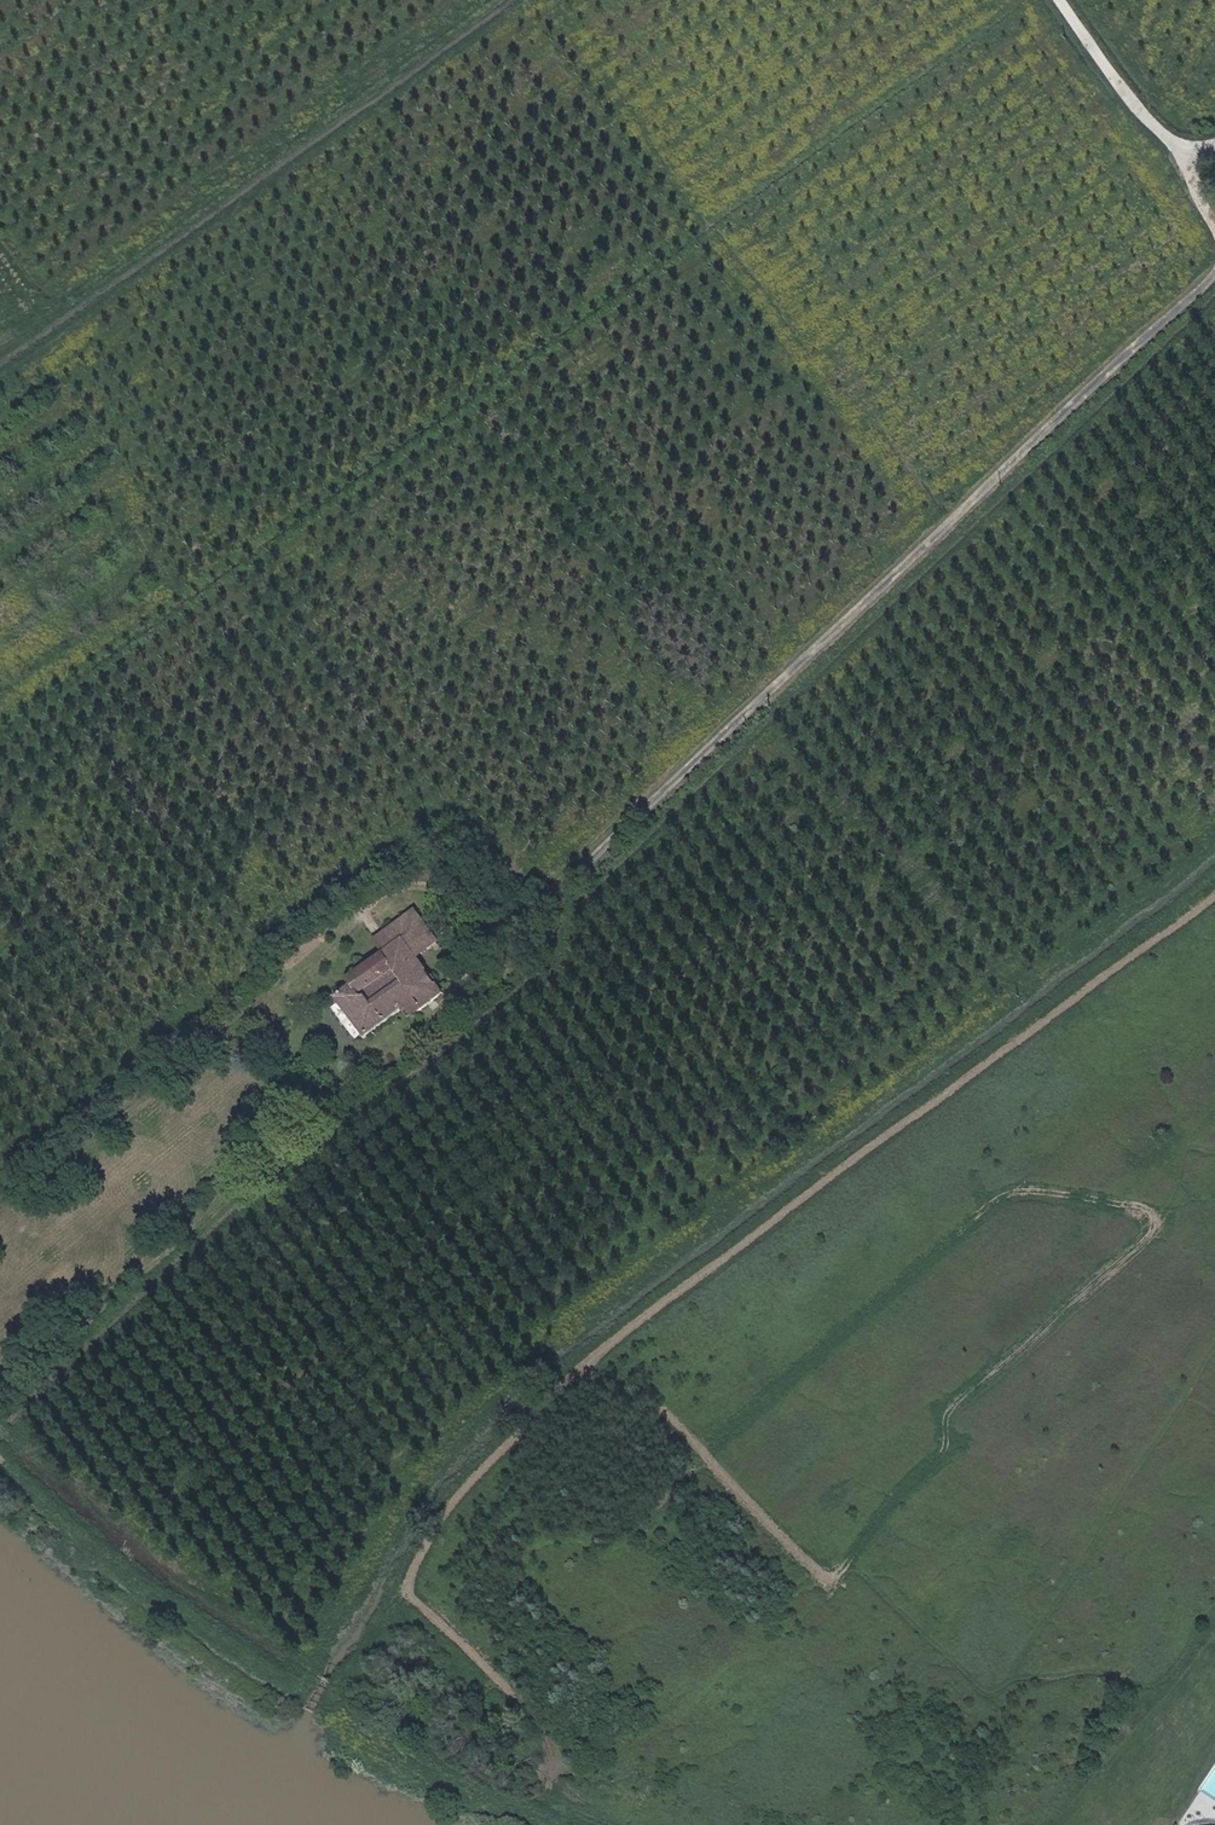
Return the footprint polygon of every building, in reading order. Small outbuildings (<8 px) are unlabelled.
[(446,990),(433,974),(431,976),(414,955),(410,951),(434,931),(414,907),(377,938),(387,950),(389,952),(355,980),(360,986),(342,1000),(371,1036),(407,1007),(414,1016),(446,990)] [(414,955),(438,935),(434,931),(410,951),(414,955)] [(1214,1795),(1214,1773),(1205,1789),(1214,1795)]
